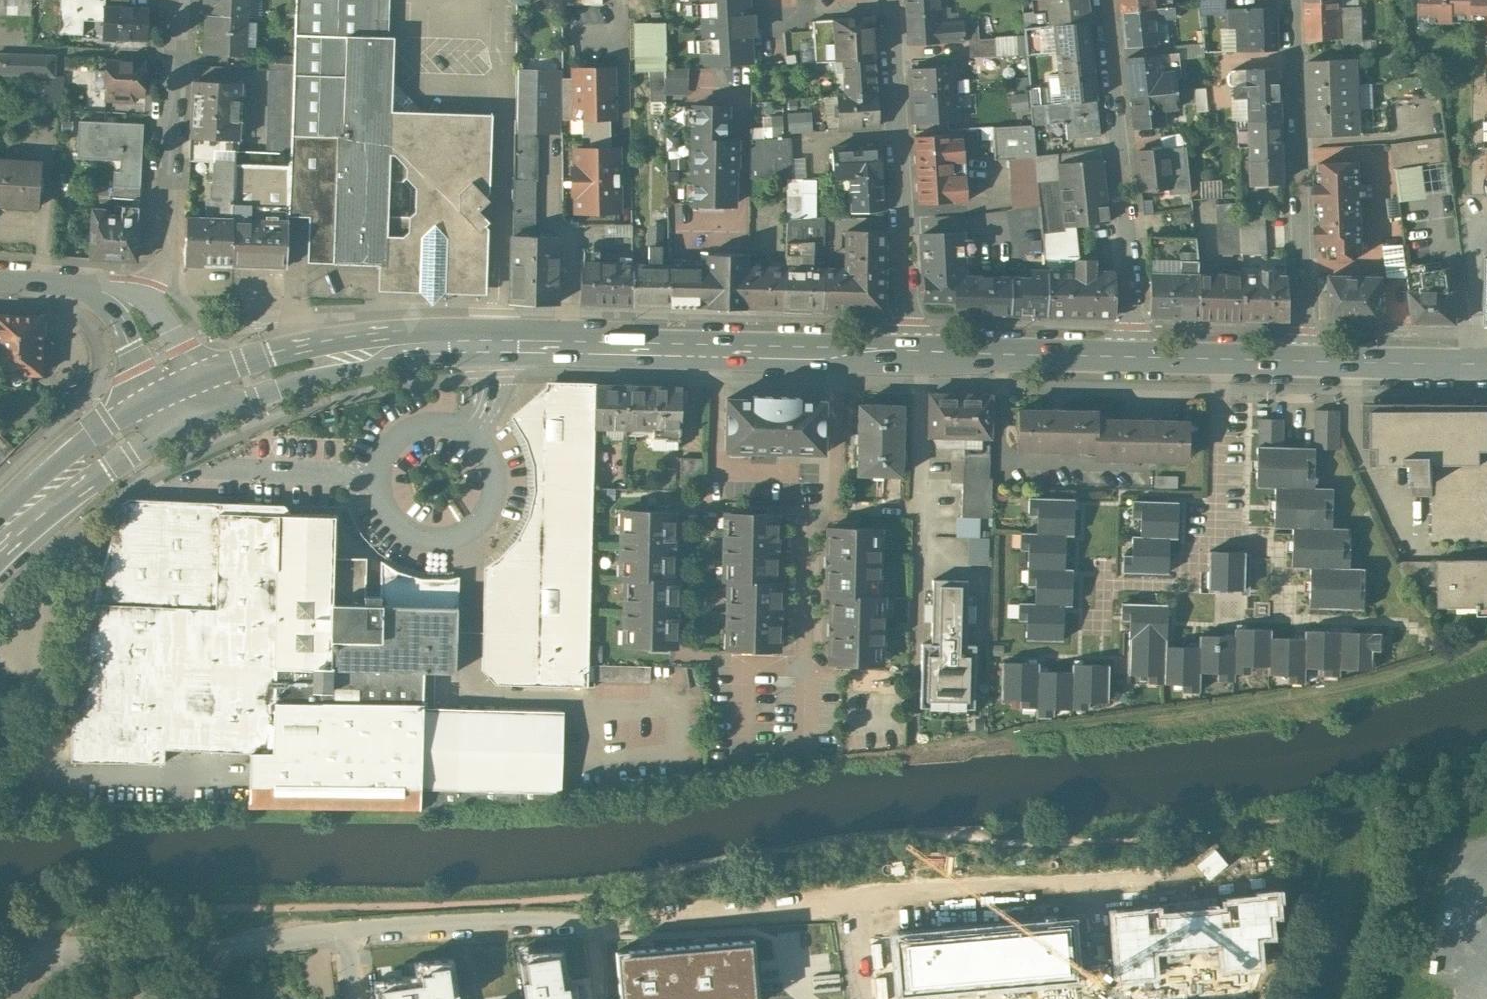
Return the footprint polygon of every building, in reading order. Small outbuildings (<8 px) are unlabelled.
[(30,14),(31,0),(0,0),(0,13),(30,14)] [(60,33),(83,34),(84,21),(103,21),(104,4),(105,4),(105,0),(61,0),(60,33)] [(203,3),(207,3),(207,15),(246,17),(247,0),(204,0),(203,3)] [(288,216),(314,217),(313,257),(385,260),(390,264),(389,272),(397,280),(404,280),(409,285),(420,286),(422,283),(432,293),(441,284),(443,286),(466,287),(480,275),(481,234),(478,230),(488,221),(478,210),(489,200),(479,190),(483,187),(485,134),(471,119),(413,117),(408,112),(408,103),(400,94),(392,94),(387,89),(390,0),(295,0),(288,216)] [(705,64),(750,61),(749,35),(752,34),(751,16),(748,17),(747,0),(701,0),(705,64)] [(938,23),(936,0),(906,0),(907,25),(938,23)] [(1032,11),(1037,11),(1038,17),(1049,16),(1048,0),(1031,0),(1032,11)] [(1049,16),(1085,12),(1084,0),(1048,0),(1049,16)] [(1121,11),(1152,8),(1151,0),(1120,0),(1121,11)] [(1152,8),(1172,6),(1172,0),(1151,0),(1152,8)] [(1339,0),(1307,1),(1308,41),(1339,36),(1339,34),(1339,7),(1339,2),(1339,0)] [(1419,19),(1431,20),(1431,21),(1454,22),(1454,18),(1475,18),(1475,12),(1486,12),(1486,0),(1420,0),(1419,19)] [(105,4),(104,4),(103,21),(102,36),(147,38),(149,5),(105,4)] [(1172,6),(1152,8),(1153,20),(1175,18),(1174,6),(1172,6)] [(1360,28),(1360,7),(1339,7),(1339,34),(1339,36),(1340,43),(1360,40),(1360,28)] [(1152,8),(1121,11),(1125,46),(1156,43),(1153,20),(1152,8)] [(1275,8),(1246,9),(1247,37),(1247,51),(1277,50),(1275,8)] [(1246,9),(1229,9),(1230,27),(1237,27),(1237,37),(1247,37),(1246,9)] [(246,17),(207,15),(206,37),(204,37),(203,47),(205,47),(205,55),(244,56),(246,17)] [(869,17),(815,21),(814,21),(811,21),(814,62),(828,61),(842,60),(874,58),(871,17),(869,17)] [(978,20),(962,21),(963,39),(969,39),(979,38),(979,37),(978,20)] [(1086,20),(1054,23),(1055,42),(1062,103),(1094,100),(1086,20)] [(938,23),(907,25),(909,42),(963,39),(962,21),(938,23)] [(1054,23),(1024,26),(1025,44),(1055,42),(1054,23)] [(1474,23),(1470,195),(1486,195),(1486,23),(1474,23)] [(1372,39),(1371,26),(1360,28),(1360,40),(1372,39)] [(1210,31),(1201,32),(1203,51),(1212,51),(1210,31)] [(995,36),(979,37),(979,38),(969,39),(970,58),(997,56),(995,36)] [(664,43),(635,45),(635,71),(665,71),(664,43)] [(0,53),(0,73),(45,75),(52,75),(53,55),(0,53)] [(1177,54),(1127,59),(1130,96),(1161,93),(1175,91),(1174,76),(1179,75),(1177,54)] [(874,58),(842,60),(843,86),(837,86),(837,94),(876,92),(874,58)] [(1354,58),(1309,61),(1310,86),(1356,85),(1354,58)] [(146,60),(106,59),(106,65),(106,72),(105,88),(104,99),(137,100),(137,95),(144,95),(146,60)] [(814,62),(789,63),(790,75),(823,73),(823,68),(829,68),(828,61),(814,62)] [(955,66),(910,69),(911,96),(950,94),(949,81),(956,80),(955,66)] [(694,67),(671,67),(670,93),(694,94),(694,67)] [(615,68),(580,69),(581,78),(561,78),(562,119),(582,119),(610,118),(616,118),(615,68)] [(292,70),(270,70),(267,152),(289,153),(292,70)] [(1277,70),(1245,71),(1246,100),(1246,120),(1279,119),(1277,70)] [(95,71),(94,71),(93,87),(105,88),(106,72),(95,71)] [(534,72),(526,71),(522,76),(521,76),(520,77),(520,78),(515,78),(516,119),(514,119),(513,155),(537,156),(537,139),(533,134),(533,131),(556,132),(557,78),(540,78),(539,76),(538,76),(534,72)] [(1245,71),(1232,72),(1227,76),(1227,83),(1232,87),(1240,87),(1240,100),(1246,100),(1245,71)] [(52,75),(45,75),(43,105),(61,106),(62,75),(52,75)] [(242,84),(193,82),(190,138),(239,141),(242,84)] [(1356,85),(1310,86),(1311,110),(1357,108),(1356,85)] [(1175,91),(1161,93),(1163,110),(1177,109),(1175,91)] [(876,92),(837,94),(839,128),(878,126),(876,92)] [(1161,93),(1130,96),(1134,128),(1164,125),(1163,110),(1161,93)] [(950,94),(911,96),(913,123),(958,120),(957,108),(951,109),(950,94)] [(1062,103),(1046,105),(1048,123),(1062,122),(1063,124),(1065,124),(1067,139),(1098,136),(1094,100),(1062,103)] [(727,106),(694,106),(692,204),(733,205),(734,165),(736,165),(736,141),(726,141),(727,106)] [(1357,108),(1311,110),(1312,136),(1358,134),(1357,108)] [(817,131),(816,111),(791,112),(792,132),(817,131)] [(610,135),(610,118),(582,119),(582,136),(590,136),(610,135)] [(1279,119),(1246,120),(1247,128),(1247,148),(1248,160),(1281,159),(1279,119)] [(143,124),(78,121),(76,150),(120,153),(119,170),(141,172),(143,124)] [(1013,157),(1035,155),(1032,125),(993,127),(994,158),(1013,157)] [(1247,128),(1235,128),(1236,149),(1247,148),(1247,128)] [(916,170),(964,167),(962,138),(949,139),(949,134),(913,136),(916,170)] [(610,148),(610,135),(590,136),(590,148),(593,148),(610,148)] [(1445,137),(1432,138),(1435,163),(1449,161),(1445,137)] [(239,141),(190,138),(190,149),(235,151),(239,151),(239,141)] [(791,138),(750,140),(750,177),(788,179),(793,179),(791,138)] [(1432,138),(1418,140),(1421,165),(1435,163),(1432,138)] [(1418,140),(1405,142),(1408,167),(1421,165),(1418,140)] [(1405,142),(1390,144),(1394,169),(1408,167),(1405,142)] [(879,145),(833,148),(835,177),(850,176),(880,174),(879,145)] [(1185,146),(1165,148),(1170,187),(1189,184),(1185,146)] [(610,148),(593,148),(590,148),(575,149),(575,167),(579,171),(580,190),(576,194),(576,212),(619,212),(617,148),(610,148)] [(1165,148),(1136,151),(1140,191),(1170,188),(1170,187),(1165,148)] [(235,151),(190,149),(190,160),(215,161),(234,162),(235,151)] [(239,151),(235,151),(234,162),(233,220),(274,221),(273,266),(286,267),(289,153),(267,152),(239,151)] [(1056,154),(1035,156),(1037,182),(1059,180),(1057,164),(1056,154)] [(537,156),(513,155),(513,178),(531,179),(531,180),(537,180),(537,156)] [(1037,182),(1035,156),(1035,155),(1013,157),(1018,209),(1039,206),(1037,182)] [(0,159),(0,203),(38,206),(41,162),(0,159)] [(1101,159),(1057,164),(1059,180),(1064,228),(1108,223),(1101,159)] [(219,220),(188,218),(187,245),(186,245),(185,260),(188,260),(191,262),(191,266),(205,266),(205,264),(232,265),(233,220),(234,162),(215,161),(213,199),(221,200),(219,220)] [(1360,161),(1319,163),(1321,220),(1316,220),(1317,245),(1328,245),(1329,259),(1331,259),(1354,260),(1354,253),(1364,253),(1362,198),(1368,197),(1368,184),(1361,184),(1360,161)] [(964,167),(916,170),(918,204),(966,201),(964,167)] [(119,170),(114,170),(113,185),(140,187),(141,172),(119,170)] [(880,174),(850,176),(852,211),(883,210),(880,174)] [(558,236),(529,236),(531,180),(531,179),(513,178),(511,303),(526,303),(541,304),(541,303),(556,304),(558,236)] [(793,179),(788,179),(787,219),(802,218),(802,194),(802,179),(793,179)] [(814,180),(802,179),(802,194),(814,194),(814,180)] [(140,187),(113,185),(112,197),(139,199),(140,187)] [(1237,203),(1218,203),(1218,225),(1238,225),(1237,203)] [(138,206),(114,205),(114,216),(138,217),(138,206)] [(114,216),(109,216),(109,211),(93,210),(90,258),(132,260),(132,259),(136,256),(137,256),(139,217),(114,216)] [(802,218),(787,219),(785,268),(813,268),(814,217),(802,218)] [(274,221),(233,220),(232,265),(273,266),(274,221)] [(885,231),(847,230),(846,269),(823,269),(821,309),(883,311),(885,231)] [(962,232),(920,235),(923,277),(924,277),(924,276),(964,277),(962,232)] [(1176,241),(1149,242),(1151,263),(1197,260),(1195,239),(1176,240),(1176,241)] [(661,248),(648,248),(648,265),(660,265),(661,248)] [(748,254),(707,254),(707,265),(682,265),(670,265),(671,305),(682,305),(682,306),(706,306),(706,308),(747,309),(747,268),(748,254)] [(1094,260),(1077,259),(1077,260),(1059,260),(1059,272),(1048,272),(1047,314),(1114,316),(1113,273),(1093,273),(1094,260)] [(1354,260),(1331,259),(1330,276),(1354,276),(1355,260),(1354,260)] [(1197,260),(1151,263),(1151,274),(1196,275),(1197,260)] [(632,263),(581,261),(579,303),(633,305),(632,265),(632,263)] [(1427,263),(1407,266),(1410,292),(1452,292),(1449,268),(1428,271),(1427,263)] [(648,265),(632,265),(633,305),(671,305),(670,265),(660,265),(648,265)] [(785,268),(747,268),(747,307),(783,308),(785,268)] [(813,268),(785,268),(783,308),(821,309),(823,269),(813,268)] [(1271,269),(1256,269),(1256,275),(1242,275),(1244,319),(1287,320),(1286,275),(1271,275),(1271,269)] [(1048,272),(1031,271),(1030,279),(1010,278),(1009,313),(1047,314),(1048,272)] [(1196,275),(1151,274),(1150,316),(1196,317),(1197,275),(1196,275)] [(1242,275),(1219,274),(1219,276),(1197,275),(1196,317),(1244,319),(1242,275)] [(964,277),(924,276),(924,277),(924,300),(954,300),(954,312),(1009,313),(1010,278),(964,277)] [(1354,276),(1330,276),(1329,320),(1345,321),(1366,322),(1366,321),(1383,322),(1383,277),(1354,276)] [(1452,292),(1410,292),(1414,323),(1417,323),(1454,324),(1457,324),(1453,292),(1452,292)] [(0,315),(0,374),(14,374),(41,374),(42,317),(0,315)] [(14,374),(4,374),(4,385),(14,385),(14,374)] [(534,492),(529,515),(529,517),(517,539),(499,558),(483,569),(482,609),(481,609),(480,668),(493,683),(587,685),(587,684),(594,427),(595,385),(524,384),(524,387),(513,418),(526,439),(534,464),(535,489),(534,492)] [(627,386),(595,385),(594,427),(626,427),(627,386)] [(680,388),(627,386),(626,427),(653,428),(679,429),(680,388)] [(990,396),(929,394),(928,435),(963,436),(988,436),(989,436),(990,396)] [(798,397),(752,395),(752,399),(726,398),(725,451),(823,453),(825,401),(798,400),(798,397)] [(902,406),(857,405),(856,474),(901,475),(902,406)] [(1373,409),(1372,462),(1412,463),(1412,482),(1432,482),(1433,462),(1483,463),(1483,451),(1486,451),(1486,409),(1373,409)] [(1338,410),(1314,410),(1312,448),(1313,448),(1337,448),(1338,410)] [(1094,446),(1095,421),(1095,414),(1017,411),(1016,430),(1024,430),(1023,446),(1015,446),(1015,448),(1078,450),(1079,445),(1094,446)] [(1281,420),(1258,420),(1257,447),(1281,447),(1281,420)] [(1095,421),(1094,446),(1094,457),(1110,458),(1110,454),(1125,454),(1125,458),(1185,460),(1186,424),(1095,421)] [(679,429),(653,428),(652,437),(664,437),(664,439),(679,440),(679,429)] [(0,434),(0,451),(6,457),(14,448),(0,434)] [(988,436),(963,436),(962,478),(987,478),(987,477),(988,436)] [(1275,487),(1312,487),(1313,448),(1312,448),(1281,447),(1257,447),(1256,447),(1256,486),(1275,487)] [(1433,462),(1432,482),(1432,540),(1486,540),(1486,451),(1483,451),(1483,463),(1433,462)] [(703,458),(681,458),(680,480),(703,480),(703,458)] [(675,490),(675,467),(663,467),(663,489),(675,490)] [(1159,475),(1159,485),(1181,485),(1181,476),(1159,475)] [(987,478),(962,478),(961,518),(990,518),(991,477),(987,477),(987,478)] [(1293,528),(1331,527),(1331,487),(1312,487),(1275,487),(1274,527),(1293,528)] [(1072,499),(1028,498),(1028,513),(1035,513),(1035,532),(1020,531),(1019,548),(1027,548),(1026,586),(1034,586),(1033,604),(1018,603),(1017,620),(1025,620),(1024,639),(1061,640),(1061,605),(1070,605),(1071,569),(1062,568),(1063,535),(1071,535),(1072,499)] [(1138,536),(1168,537),(1174,537),(1175,503),(1132,501),(1131,519),(1138,519),(1138,536)] [(277,510),(123,504),(105,576),(87,662),(77,729),(75,760),(159,764),(159,748),(253,752),(251,808),(418,814),(419,795),(421,707),(421,670),(455,670),(456,582),(366,581),(366,552),(334,552),(334,515),(280,514),(280,511),(281,511),(281,508),(277,508),(277,510)] [(631,578),(672,579),(673,511),(628,510),(628,526),(620,526),(620,562),(627,563),(626,578),(631,578)] [(734,581),(775,582),(776,514),(731,513),(731,529),(724,529),(723,565),(730,565),(730,581),(734,581)] [(977,519),(957,519),(957,539),(977,539),(977,519)] [(1310,567),(1348,567),(1349,527),(1331,527),(1293,528),(1292,567),(1310,567)] [(830,595),(871,596),(871,581),(878,581),(879,545),(872,544),(872,528),(827,528),(826,595),(830,595)] [(1168,537),(1138,536),(1131,536),(1131,555),(1123,555),(1122,571),(1167,573),(1168,537)] [(1243,553),(1207,552),(1207,589),(1243,590),(1243,553)] [(1399,560),(1411,585),(1439,585),(1439,604),(1456,604),(1456,598),(1478,598),(1477,615),(1486,615),(1486,561),(1399,560)] [(1348,567),(1310,567),(1309,608),(1366,609),(1366,568),(1348,567)] [(672,579),(631,578),(631,593),(624,593),(623,629),(630,629),(630,645),(675,646),(676,579),(672,579)] [(775,582),(734,581),(734,595),(727,595),(726,632),(733,632),(733,648),(778,649),(780,582),(775,582)] [(964,582),(930,582),(930,646),(921,646),(921,713),(972,713),(973,649),(964,649),(964,582)] [(871,596),(830,595),(829,663),(874,663),(874,648),(881,648),(882,611),(875,611),(876,596),(871,596)] [(1270,630),(1234,629),(1234,636),(1199,635),(1199,647),(1166,646),(1167,605),(1123,604),(1123,620),(1131,620),(1130,673),(1149,674),(1149,682),(1182,682),(1182,690),(1197,690),(1197,672),(1216,672),(1216,680),(1232,680),(1232,672),(1249,672),(1249,664),(1267,665),(1266,674),(1286,674),(1286,682),(1302,682),(1302,666),(1321,666),(1321,675),(1337,675),(1338,667),(1374,667),(1374,649),(1382,649),(1383,633),(1304,631),(1303,638),(1270,637),(1270,630)] [(1037,664),(1001,663),(1001,699),(1020,699),(1019,707),(1035,707),(1035,715),(1052,715),(1053,708),(1087,708),(1087,701),(1106,701),(1107,666),(1072,665),(1072,672),(1037,672),(1037,664)] [(562,709),(421,707),(419,795),(560,797),(562,709)] [(1152,905),(1114,909),(1119,974),(1149,971),(1147,943),(1218,937),(1220,962),(1252,960),(1250,931),(1265,929),(1263,909),(1271,908),(1270,892),(1232,895),(1232,899),(1221,899),(1221,905),(1152,911),(1152,905)] [(1399,976),(1442,980),(1448,918),(1405,914),(1399,976)] [(1072,919),(897,935),(901,987),(1077,971),(1072,919)] [(616,951),(620,998),(757,998),(752,940),(616,951)] [(516,945),(524,998),(578,998),(577,991),(570,992),(562,944),(516,945)] [(375,998),(460,998),(452,956),(413,956),(414,970),(371,975),(375,998)]
